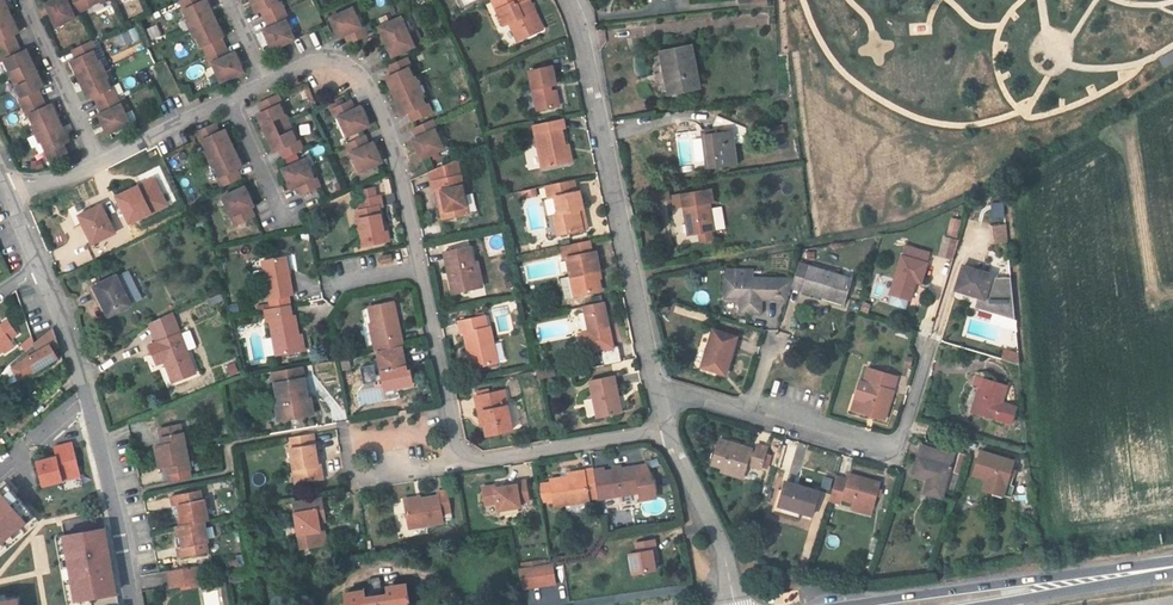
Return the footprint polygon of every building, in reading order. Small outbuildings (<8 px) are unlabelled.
[(8,15),(4,5),(6,4),(4,0),(0,0),(0,19),(8,15)] [(83,11),(78,0),(57,0),(58,1),(47,6),(55,24),(56,26),(65,23),(76,18),(74,15),(83,11)] [(108,0),(78,0),(83,11),(92,6),(91,5),(102,1),(103,2),(108,0)] [(191,30),(213,20),(209,9),(211,8),(207,0),(204,1),(203,0),(184,0),(181,1),(190,21),(187,22),(191,30)] [(265,20),(285,11),(281,2),(279,2),(278,0),(253,0),(255,4),(253,5),(257,13),(262,11),(265,20)] [(497,10),(503,7),(499,0),(492,0),(497,10)] [(543,30),(531,4),(526,6),(523,0),(499,0),(503,7),(497,10),(504,26),(513,22),(521,40),(543,30)] [(768,0),(738,0),(739,9),(768,6),(768,0)] [(353,8),(333,18),(337,28),(335,29),(339,38),(345,35),(349,44),(368,35),(364,26),(361,27),(353,8)] [(270,39),(275,49),(295,40),(291,32),(287,21),(289,20),(285,11),(265,20),(269,28),(264,31),(268,40),(270,39)] [(18,44),(14,35),(19,33),(15,24),(13,25),(8,15),(0,19),(0,52),(18,44)] [(391,47),(395,56),(415,47),(401,17),(381,26),(386,37),(384,38),(389,48),(391,47)] [(202,47),(206,56),(226,47),(222,38),(224,37),(220,29),(218,30),(213,20),(191,30),(195,38),(197,37),(202,48),(202,47)] [(518,41),(521,40),(513,22),(510,23),(518,41)] [(78,70),(83,80),(105,70),(102,62),(99,63),(95,53),(97,52),(93,42),(73,51),(77,60),(72,62),(76,71),(78,70)] [(18,44),(0,52),(0,57),(2,62),(5,61),(9,71),(12,70),(16,78),(33,70),(29,60),(31,59),(27,50),(21,52),(18,44)] [(222,83),(224,81),(242,73),(237,63),(239,62),(235,53),(230,55),(226,47),(206,56),(211,65),(213,64),(218,74),(222,83)] [(691,47),(661,53),(665,72),(670,72),(674,93),(699,88),(691,47)] [(417,78),(414,79),(409,68),(412,67),(408,58),(388,67),(392,75),(387,78),(391,87),(393,86),(397,96),(420,85),(417,78)] [(552,66),(529,71),(538,111),(559,106),(556,91),(552,92),(550,86),(556,85),(552,66)] [(11,80),(16,78),(12,70),(9,71),(7,72),(11,80)] [(38,79),(33,70),(16,78),(19,85),(17,87),(21,97),(19,98),(23,107),(43,98),(38,90),(44,87),(40,78),(38,79)] [(94,97),(98,106),(118,97),(114,87),(111,88),(106,78),(109,77),(105,70),(83,80),(87,90),(85,91),(89,100),(94,97)] [(674,93),(670,72),(665,72),(669,94),(674,93)] [(15,88),(19,85),(16,78),(11,80),(15,88)] [(428,104),(426,105),(421,94),(424,93),(420,85),(397,96),(402,106),(400,107),(404,116),(409,113),(413,122),(433,113),(428,104)] [(280,105),(283,104),(278,95),(259,104),(263,112),(258,115),(262,124),(264,123),(269,133),(286,124),(282,117),(285,116),(280,105)] [(103,124),(106,123),(110,133),(128,125),(130,124),(126,116),(118,97),(98,106),(102,114),(99,116),(103,124)] [(46,107),(43,98),(23,107),(27,116),(30,115),(34,126),(32,126),(36,134),(58,124),(54,114),(56,113),(52,104),(46,107)] [(336,119),(339,118),(347,137),(368,127),(363,117),(365,116),(361,107),(356,109),(352,101),(332,110),(336,119)] [(747,135),(746,128),(717,116),(713,126),(714,133),(702,135),(706,170),(737,166),(734,144),(745,143),(744,135),(747,135)] [(563,119),(533,125),(542,167),(568,162),(561,129),(565,128),(563,119)] [(419,148),(424,159),(441,151),(444,150),(440,141),(435,131),(438,130),(434,121),(414,129),(418,138),(413,140),(417,149),(419,148)] [(44,153),(48,162),(67,153),(63,144),(69,142),(65,133),(63,134),(58,124),(36,134),(40,142),(42,141),(46,151),(44,153)] [(216,124),(197,132),(201,142),(203,140),(208,151),(206,152),(210,160),(232,149),(227,139),(229,138),(225,130),(220,132),(216,124)] [(298,140),(297,141),(292,131),(289,132),(286,124),(269,133),(273,143),(271,144),(275,152),(280,149),(284,158),(303,149),(299,140),(298,140)] [(782,125),(772,127),(773,134),(783,132),(782,125)] [(351,154),(360,173),(380,164),(375,153),(378,152),(374,143),(370,145),(366,136),(346,145),(351,154)] [(220,177),(217,178),(222,187),(241,178),(237,170),(242,167),(239,158),(236,159),(232,149),(210,160),(213,167),(215,166),(220,177)] [(305,159),(285,168),(289,179),(287,180),(291,189),(297,186),(300,194),(320,186),(316,177),(314,178),(305,159)] [(469,213),(457,159),(430,172),(434,192),(437,191),(440,205),(442,204),(445,219),(469,213)] [(583,209),(580,191),(577,192),(575,180),(546,186),(548,199),(555,197),(559,214),(554,215),(558,235),(583,230),(579,210),(583,209)] [(225,196),(222,197),(226,206),(235,225),(255,216),(251,208),(254,206),(250,197),(248,199),(243,188),(225,196)] [(521,191),(522,199),(537,196),(535,188),(521,191)] [(649,190),(650,201),(668,198),(666,188),(649,190)] [(674,209),(684,207),(687,224),(688,233),(689,236),(700,234),(701,241),(711,240),(710,233),(714,232),(710,203),(710,202),(713,201),(711,188),(672,195),(672,198),(674,209)] [(360,229),(364,246),(386,242),(383,224),(379,207),(383,207),(381,197),(374,198),(372,189),(361,191),(363,200),(358,201),(360,210),(357,211),(360,229)] [(164,221),(155,203),(150,206),(159,224),(164,221)] [(115,233),(101,205),(79,216),(87,233),(86,233),(91,245),(115,233)] [(588,229),(583,209),(579,210),(583,230),(588,229)] [(938,256),(949,259),(961,219),(949,216),(938,256)] [(147,219),(130,228),(134,236),(152,228),(147,219)] [(992,242),(1006,241),(1005,223),(991,223),(992,242)] [(600,271),(596,252),(592,252),(590,241),(571,245),(562,247),(564,259),(567,259),(571,277),(562,279),(566,297),(574,296),(601,290),(598,272),(600,271)] [(930,254),(905,246),(890,294),(910,299),(916,282),(921,283),(930,254)] [(444,252),(453,293),(476,288),(471,264),(474,263),(470,247),(444,252)] [(391,255),(381,257),(382,263),(393,261),(391,255)] [(286,257),(263,261),(271,308),(290,305),(288,295),(293,295),(286,257)] [(474,263),(471,264),(476,288),(482,287),(477,263),(474,263)] [(844,298),(850,279),(799,264),(792,288),(823,297),(824,292),(844,298)] [(976,300),(974,308),(1014,320),(1010,278),(991,277),(992,275),(963,266),(956,290),(978,297),(976,300)] [(726,269),(726,277),(750,278),(750,270),(726,269)] [(131,305),(116,276),(91,289),(100,307),(104,306),(109,317),(131,305)] [(761,299),(786,300),(792,279),(750,278),(726,277),(725,298),(740,298),(740,312),(760,313),(761,299)] [(956,290),(955,293),(976,300),(978,297),(956,290)] [(843,302),(844,298),(824,292),(823,297),(843,302)] [(886,303),(904,307),(906,298),(888,294),(886,303)] [(394,302),(369,308),(378,351),(401,346),(403,346),(394,302)] [(614,348),(604,302),(584,306),(590,332),(580,334),(584,354),(614,348)] [(271,308),(265,309),(267,322),(270,321),(277,355),(301,350),(295,316),(292,317),(290,305),(271,308)] [(157,364),(165,361),(173,382),(196,373),(187,351),(180,334),(172,313),(150,324),(158,343),(150,346),(157,364)] [(462,334),(465,333),(472,368),(498,363),(490,327),(487,328),(485,316),(459,322),(462,334)] [(3,350),(5,352),(14,346),(9,340),(18,334),(8,321),(0,326),(0,353),(3,350)] [(32,372),(33,373),(58,358),(54,350),(59,347),(53,329),(35,344),(33,345),(39,351),(36,353),(34,349),(26,354),(28,358),(12,369),(10,366),(3,374),(9,384),(11,385),(19,380),(21,379),(24,379),(29,376),(31,372),(32,372)] [(713,330),(702,367),(725,374),(737,338),(713,330)] [(188,331),(180,334),(187,351),(195,347),(188,331)] [(378,351),(377,352),(385,390),(413,384),(410,371),(407,371),(401,346),(378,351)] [(538,380),(553,377),(551,366),(535,370),(538,380)] [(279,383),(275,384),(279,404),(276,404),(278,421),(314,414),(311,398),(308,398),(305,378),(301,379),(299,367),(277,371),(279,383)] [(864,401),(861,412),(885,420),(898,377),(868,368),(864,382),(861,381),(855,399),(857,399),(864,401)] [(976,403),(974,402),(971,412),(1011,424),(1016,407),(1002,403),(1007,386),(976,376),(973,385),(981,387),(976,403)] [(614,377),(590,382),(597,418),(622,413),(614,377)] [(479,413),(482,412),(487,436),(512,430),(507,407),(504,407),(501,392),(490,394),(478,397),(476,397),(479,413)] [(854,410),(861,412),(864,401),(857,399),(854,410)] [(184,434),(182,434),(180,425),(159,429),(162,445),(155,447),(158,457),(187,451),(184,434)] [(313,433),(288,438),(294,469),(296,469),(298,482),(323,478),(321,464),(318,465),(313,433)] [(747,464),(761,468),(767,448),(758,445),(755,454),(751,453),(752,450),(720,440),(712,465),(722,468),(744,475),(747,464)] [(56,455),(35,460),(41,483),(81,473),(74,443),(55,448),(56,455)] [(954,455),(921,446),(913,475),(928,479),(924,494),(942,499),(954,455)] [(189,469),(191,468),(187,451),(158,457),(160,468),(167,466),(170,482),(191,477),(189,469)] [(1013,461),(981,451),(974,475),(986,479),(983,489),(1011,498),(1014,486),(1011,485),(1016,471),(1011,469),(1013,461)] [(960,472),(964,454),(956,452),(952,471),(960,472)] [(603,469),(593,471),(597,496),(598,499),(639,492),(640,499),(656,497),(653,481),(651,482),(649,474),(645,465),(636,466),(604,472),(603,469)] [(742,479),(744,475),(722,468),(721,472),(742,479)] [(589,500),(588,497),(597,496),(593,471),(593,469),(583,470),(584,474),(568,476),(550,479),(550,483),(544,483),(547,501),(553,500),(554,506),(589,500)] [(874,508),(881,483),(849,474),(848,479),(837,476),(830,501),(841,504),(842,499),(854,502),(874,508)] [(0,488),(0,552),(41,517),(9,480),(0,488)] [(529,501),(526,481),(516,482),(516,485),(495,489),(495,486),(482,488),(485,505),(497,503),(499,511),(521,507),(520,503),(529,501)] [(801,512),(812,516),(819,492),(786,482),(783,491),(778,489),(771,512),(798,520),(801,512)] [(544,483),(539,485),(542,502),(547,501),(544,483)] [(181,515),(178,516),(180,526),(204,521),(209,520),(204,500),(202,500),(200,491),(171,497),(174,507),(179,506),(181,515)] [(438,496),(404,502),(409,529),(443,523),(442,513),(451,512),(447,491),(437,493),(438,496)] [(313,498),(293,501),(301,549),(323,546),(319,522),(323,522),(325,521),(322,500),(314,502),(313,498)] [(872,515),(874,508),(854,502),(852,510),(872,515)] [(183,547),(178,548),(180,558),(208,552),(206,542),(209,542),(204,521),(180,526),(176,527),(178,538),(181,537),(183,547)] [(61,538),(73,604),(120,604),(106,530),(61,538)] [(654,540),(636,543),(637,553),(629,554),(633,574),(655,571),(654,560),(652,551),(656,551),(654,540)] [(554,584),(551,564),(538,565),(524,567),(517,568),(520,589),(554,584)] [(197,566),(187,568),(190,584),(190,587),(201,586),(197,566)] [(167,571),(170,588),(190,584),(187,568),(167,571)] [(242,573),(229,576),(230,583),(243,581),(242,573)] [(406,585),(387,588),(388,595),(382,596),(379,578),(374,579),(378,604),(409,604),(406,585)] [(371,598),(365,599),(364,591),(345,594),(347,604),(378,604),(374,579),(368,580),(371,598)] [(0,600),(0,604),(28,604),(26,596),(0,600)]
